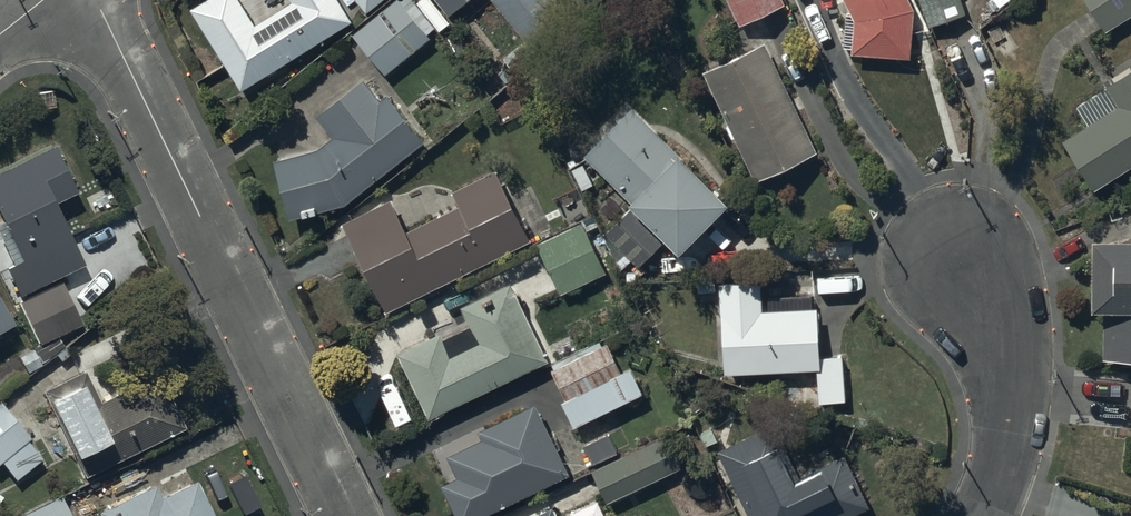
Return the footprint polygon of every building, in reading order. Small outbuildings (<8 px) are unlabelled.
[(241,92),(352,23),(337,0),(289,0),(292,3),(255,26),(239,0),(209,0),(190,12),(241,92)] [(400,0),(399,0),(352,36),(385,77),(431,40),(427,35),(434,29),(410,0),(404,0),(402,2),(400,0)] [(366,15),(384,0),(354,0),(366,15)] [(552,0),(495,0),(492,3),(535,54),(572,24),(552,0)] [(581,16),(600,0),(568,0),(581,16)] [(739,28),(785,6),(782,0),(726,0),(739,28)] [(849,15),(843,15),(843,49),(851,49),(851,57),(910,60),(914,10),(909,0),(842,0),(849,15)] [(928,30),(966,17),(960,0),(918,0),(928,30)] [(1105,35),(1130,18),(1130,0),(1084,0),(1105,35)] [(765,45),(702,74),(753,184),(816,155),(765,45)] [(1114,84),(1075,109),(1087,127),(1062,143),(1094,195),(1130,172),(1130,71),(1129,68),(1111,79),(1114,84)] [(423,145),(386,98),(378,104),(362,84),(317,118),(333,139),(317,151),(273,162),(289,223),(345,205),(423,145)] [(637,270),(664,243),(678,257),(728,208),(632,111),(584,157),(631,204),(629,207),(630,209),(603,236),(637,270)] [(51,207),(73,195),(49,149),(0,174),(0,222),(2,225),(0,226),(0,249),(11,270),(5,273),(19,301),(83,268),(51,207)] [(530,243),(497,169),(450,193),(458,207),(407,233),(391,202),(340,228),(385,316),(530,243)] [(580,226),(537,246),(560,296),(603,275),(580,226)] [(1105,348),(1130,349),(1130,227),(1091,226),(1089,298),(1107,298),(1105,348)] [(440,336),(398,357),(429,421),(450,411),(452,415),(514,384),(513,382),(549,365),(509,283),(459,307),(468,327),(442,339),(440,336)] [(761,284),(718,285),(722,375),(816,371),(817,404),(846,403),(844,355),(819,356),(817,309),(814,309),(813,296),(768,298),(769,311),(762,312),(761,284)] [(78,327),(59,285),(19,304),(38,345),(78,327)] [(0,305),(0,333),(12,326),(0,305)] [(621,375),(606,342),(551,368),(567,401),(561,404),(573,429),(643,396),(631,370),(621,375)] [(82,373),(41,393),(47,405),(44,406),(73,463),(74,462),(83,479),(183,429),(155,375),(120,392),(102,356),(78,367),(82,373)] [(534,404),(478,433),(483,443),(447,460),(456,480),(441,487),(455,515),(489,515),(569,477),(534,404)] [(0,407),(0,466),(13,482),(39,461),(25,445),(28,442),(0,407)] [(716,453),(746,515),(855,515),(869,509),(843,456),(799,477),(775,425),(716,453)] [(669,434),(591,472),(607,504),(645,486),(647,491),(663,484),(661,479),(686,467),(669,434)] [(194,483),(157,500),(152,489),(97,515),(210,515),(194,483)] [(20,515),(70,515),(60,496),(20,515)]
